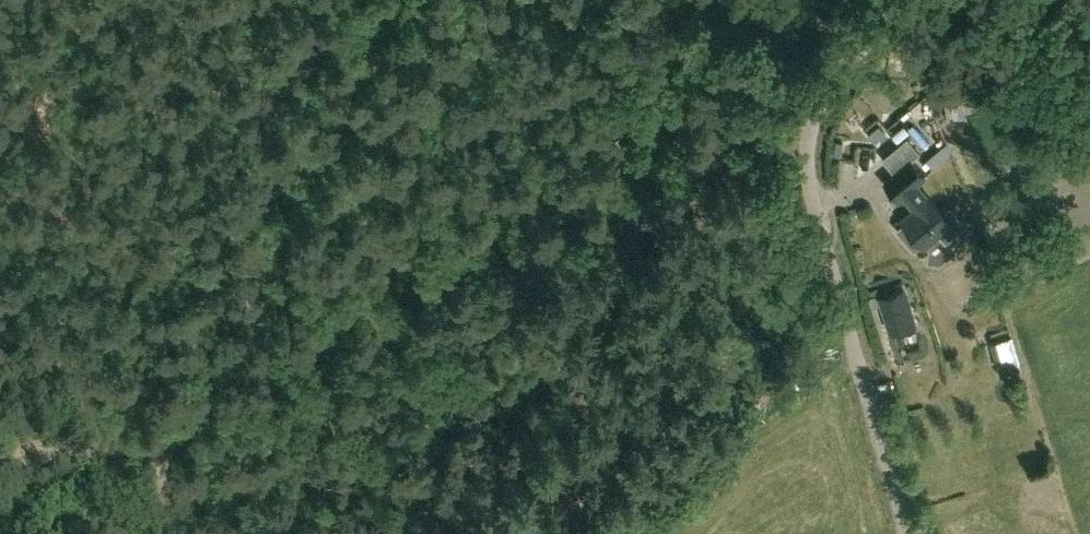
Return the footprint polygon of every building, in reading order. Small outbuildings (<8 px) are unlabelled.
[(894,172),(883,181),(897,198),(900,195),(912,209),(900,219),(904,222),(896,229),(913,249),(920,242),(923,246),(926,244),(938,234),(944,240),(945,242),(947,240),(966,223),(951,205),(943,212),(929,195),(928,195),(917,182),(924,175),(910,158),(894,172)] [(890,331),(917,322),(906,287),(879,296),(890,331)] [(1016,328),(1001,332),(1008,368),(1024,365),(1016,328)]
